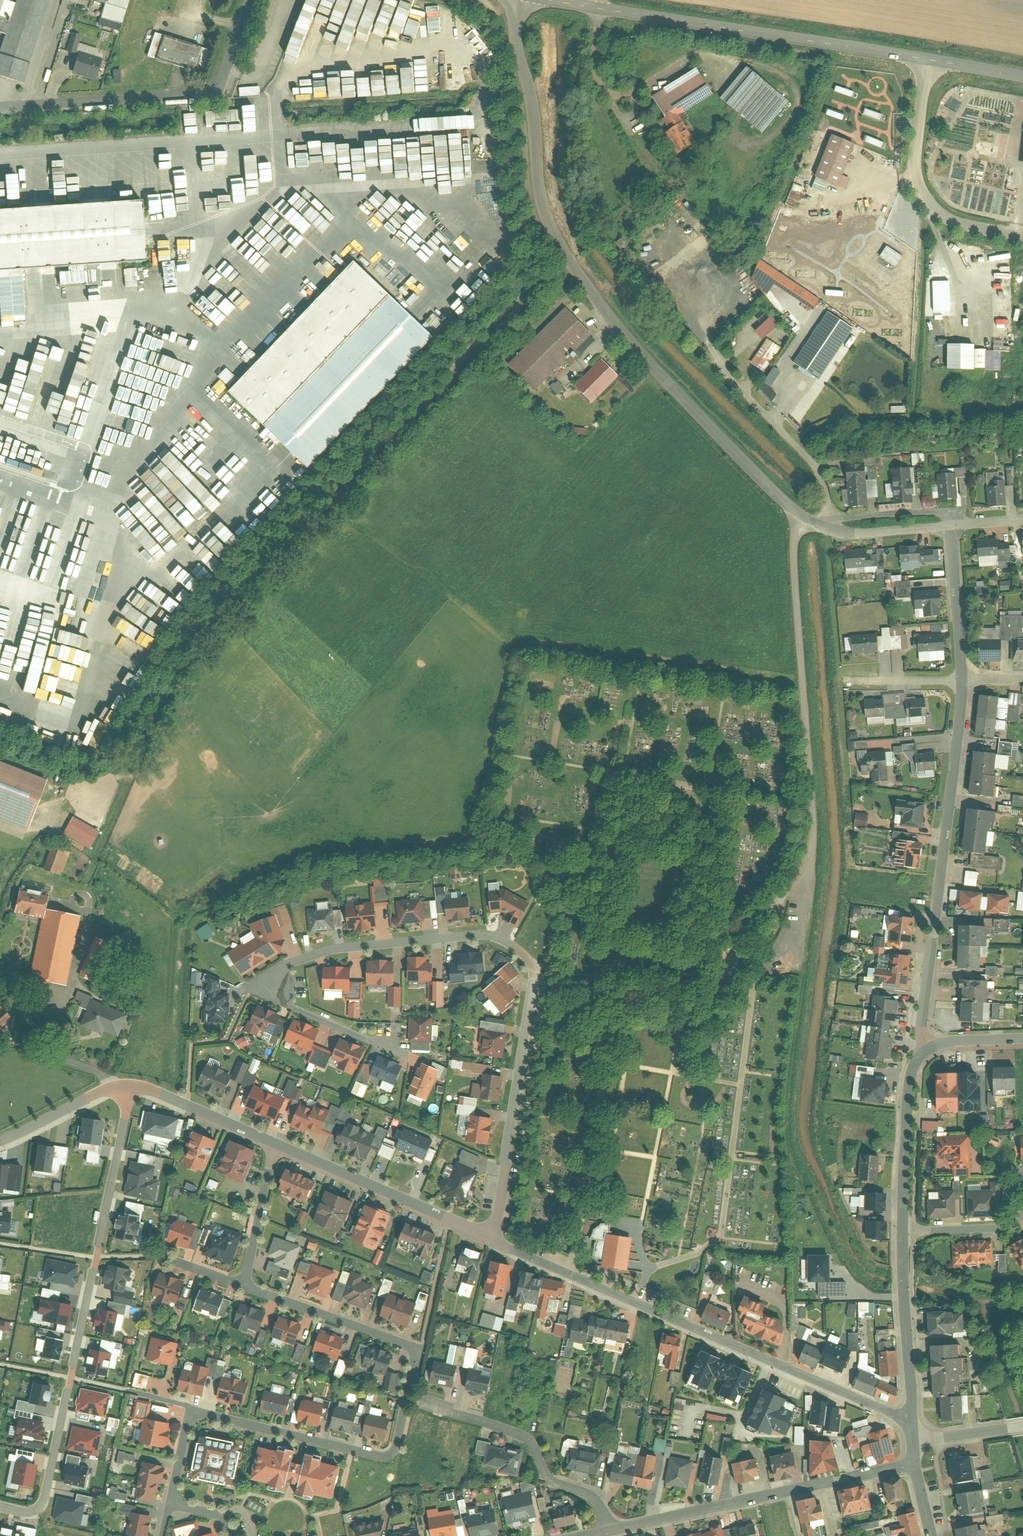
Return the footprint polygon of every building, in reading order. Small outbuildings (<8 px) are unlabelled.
[(1,37),(0,42),(0,80),(24,86),(50,0),(18,0),(15,8),(0,3),(0,37),(1,37)] [(328,65),(348,0),(303,0),(287,54),(299,57),(299,56),(314,60),(328,65)] [(340,36),(351,39),(364,0),(351,0),(340,36)] [(353,43),(366,47),(380,0),(366,0),(353,43)] [(398,0),(384,0),(369,41),(382,45),(398,0)] [(417,1),(414,0),(401,0),(397,10),(412,15),(417,1)] [(427,7),(428,32),(441,32),(439,6),(427,7)] [(76,54),(80,35),(74,33),(70,52),(76,54)] [(199,49),(153,34),(145,59),(191,73),(199,49)] [(80,46),(71,74),(93,81),(102,53),(80,46)] [(789,101),(749,66),(722,96),(762,131),(789,101)] [(714,95),(698,67),(654,93),(671,120),(714,95)] [(267,97),(253,98),(253,107),(241,108),(243,128),(269,126),(267,97)] [(240,109),(205,111),(205,126),(214,126),(215,131),(241,130),(240,109)] [(880,120),(882,114),(865,109),(863,115),(880,120)] [(856,143),(834,134),(817,175),(839,184),(856,143)] [(865,141),(880,147),(882,143),(867,136),(865,141)] [(315,159),(314,142),(303,143),(304,160),(315,159)] [(239,156),(227,157),(230,204),(242,203),(242,193),(257,192),(257,186),(271,185),(268,149),(239,151),(239,156)] [(434,164),(431,151),(426,152),(426,151),(421,152),(424,169),(428,168),(427,165),(434,164)] [(446,166),(445,151),(436,152),(437,167),(446,166)] [(60,162),(50,163),(52,180),(57,179),(58,184),(63,183),(61,172),(54,173),(53,167),(60,166),(60,162)] [(116,191),(112,191),(112,197),(129,197),(129,188),(116,188),(116,191)] [(0,215),(0,271),(135,260),(131,205),(0,215)] [(274,229),(283,221),(270,207),(261,215),(274,229)] [(777,221),(790,226),(796,213),(783,207),(777,221)] [(250,227),(241,235),(263,256),(271,248),(250,227)] [(444,254),(458,242),(450,234),(440,243),(445,249),(442,252),(444,254)] [(894,267),(902,257),(887,246),(880,256),(894,267)] [(451,253),(443,262),(450,268),(458,259),(451,253)] [(821,299),(760,259),(752,279),(761,291),(767,297),(775,285),(814,311),(821,299)] [(385,295),(351,263),(341,273),(226,393),(260,426),(385,295)] [(136,268),(124,269),(124,287),(136,286),(136,268)] [(206,280),(203,276),(184,295),(216,327),(227,316),(235,324),(253,306),(217,270),(206,280)] [(419,328),(385,295),(260,426),(294,458),(419,328)] [(589,333),(560,304),(505,358),(528,380),(567,341),(574,349),(589,333)] [(852,328),(826,311),(792,364),(818,380),(852,328)] [(427,322),(435,329),(442,321),(434,314),(427,322)] [(754,332),(763,340),(779,324),(771,316),(754,332)] [(69,328),(50,401),(63,404),(81,331),(69,328)] [(196,367),(200,351),(131,334),(128,345),(124,358),(126,358),(123,372),(120,372),(117,386),(173,400),(176,390),(183,392),(189,365),(196,367)] [(781,347),(768,338),(751,363),(764,372),(781,347)] [(976,343),(949,343),(948,368),(976,369),(976,343)] [(592,403),(619,377),(601,359),(574,385),(592,403)] [(14,362),(3,409),(16,412),(27,365),(14,362)] [(226,368),(219,377),(229,386),(236,377),(226,368)] [(773,370),(765,382),(770,386),(779,374),(773,370)] [(218,386),(215,389),(221,396),(225,393),(218,386)] [(866,463),(846,464),(850,507),(869,506),(866,463)] [(1007,485),(1015,485),(1014,467),(1006,467),(1007,485)] [(913,502),(910,468),(892,469),(895,503),(913,502)] [(956,474),(937,475),(939,500),(958,499),(956,474)] [(275,511),(282,502),(262,484),(254,493),(275,511)] [(1006,486),(987,487),(989,506),(1008,504),(1006,486)] [(997,540),(977,541),(978,559),(998,557),(997,540)] [(0,567),(14,571),(21,547),(8,543),(0,567)] [(921,547),(898,548),(900,567),(922,565),(921,547)] [(868,550),(843,553),(845,571),(870,569),(868,550)] [(77,562),(84,563),(86,552),(78,551),(77,562)] [(198,580),(206,571),(191,556),(182,564),(198,580)] [(65,573),(79,576),(82,566),(67,562),(65,573)] [(897,599),(911,598),(910,581),(901,581),(901,576),(892,576),(892,582),(896,582),(897,599)] [(942,591),(915,592),(915,609),(923,609),(942,608),(942,591)] [(138,610),(146,598),(142,595),(133,606),(138,610)] [(161,627),(127,608),(121,618),(126,621),(120,632),(127,636),(133,626),(155,639),(161,627)] [(943,618),(942,608),(923,609),(923,619),(943,618)] [(35,680),(48,630),(37,627),(24,678),(35,680)] [(877,636),(851,637),(852,655),(878,654),(877,636)] [(944,638),(919,639),(920,656),(945,655),(944,638)] [(1001,641),(979,641),(979,663),(1001,663),(1001,641)] [(1012,641),(1012,663),(1022,663),(1022,641),(1012,641)] [(999,700),(980,698),(976,738),(996,740),(999,700)] [(928,700),(905,702),(907,719),(929,717),(928,700)] [(884,703),(863,704),(864,721),(885,720),(884,703)] [(849,750),(868,749),(868,741),(848,742),(849,750)] [(874,781),(890,779),(887,746),(871,747),(874,781)] [(997,756),(973,754),(969,798),(992,800),(997,756)] [(935,755),(915,757),(916,773),(936,771),(935,755)] [(0,760),(0,819),(30,831),(50,779),(0,760)] [(1013,795),(1012,806),(1022,807),(1022,796),(1013,795)] [(928,800),(895,798),(894,814),(904,815),(903,827),(926,829),(928,800)] [(869,826),(871,813),(859,811),(857,824),(869,826)] [(993,813),(968,811),(964,854),(989,857),(993,813)] [(65,833),(93,848),(102,831),(75,816),(65,833)] [(921,844),(898,842),(896,866),(915,868),(917,854),(920,855),(921,844)] [(53,844),(45,868),(64,875),(72,850),(53,844)] [(966,871),(964,885),(977,887),(979,872),(966,871)] [(50,891),(22,885),(16,911),(44,917),(47,906),(50,891)] [(509,887),(491,889),(494,911),(505,910),(509,912),(506,918),(521,926),(535,902),(509,887)] [(981,911),(982,891),(961,889),(959,909),(981,911)] [(543,891),(537,893),(539,900),(546,898),(543,891)] [(988,893),(987,912),(1008,914),(1010,895),(988,893)] [(296,895),(293,905),(300,907),(303,897),(296,895)] [(474,896),(448,897),(449,917),(475,916),(474,896)] [(425,897),(399,900),(402,923),(427,920),(425,897)] [(378,901),(349,903),(351,930),(380,927),(378,901)] [(273,908),(275,915),(278,914),(282,926),(296,922),(289,902),(273,908)] [(84,915),(47,906),(44,917),(31,975),(69,983),(84,915)] [(336,906),(310,909),(313,932),(338,929),(336,906)] [(258,936),(231,951),(245,975),(282,952),(284,953),(289,939),(286,938),(282,926),(278,914),(275,915),(252,923),(258,936)] [(915,920),(890,918),(887,945),(912,947),(915,920)] [(211,922),(198,931),(206,942),(217,934),(215,932),(217,930),(211,922)] [(991,946),(992,925),(961,924),(960,945),(986,945),(991,946)] [(112,945),(95,937),(78,976),(95,984),(112,945)] [(873,953),(883,954),(884,938),(875,937),(873,953)] [(986,945),(960,945),(960,967),(986,967),(986,945)] [(452,962),(453,981),(469,980),(468,973),(488,972),(486,950),(460,952),(460,962),(452,962)] [(499,952),(495,962),(504,966),(509,957),(499,952)] [(436,980),(436,962),(431,962),(431,955),(411,955),(411,980),(431,980),(436,980)] [(907,988),(910,957),(890,955),(888,973),(887,986),(907,988)] [(371,959),(370,982),(398,983),(398,960),(371,959)] [(486,989),(506,1013),(518,1003),(516,1002),(520,997),(520,991),(512,983),(523,973),(512,961),(496,975),(500,979),(486,989)] [(355,966),(326,965),(325,989),(346,989),(345,996),(349,996),(349,999),(365,999),(366,980),(354,980),(355,966)] [(231,1002),(231,991),(223,991),(224,976),(208,970),(204,980),(209,982),(208,1008),(205,1010),(204,1020),(227,1021),(227,1019),(230,1020),(231,1009),(233,1010),(233,1003),(231,1002)] [(873,984),(887,986),(888,973),(875,971),(873,984)] [(192,984),(201,984),(201,972),(192,972),(192,984)] [(710,996),(718,998),(723,979),(714,977),(710,996)] [(989,980),(959,978),(958,989),(960,989),(960,995),(964,996),(964,1001),(987,1003),(989,980)] [(447,980),(436,980),(431,980),(431,1000),(440,1000),(440,1007),(446,1007),(447,980)] [(405,1005),(405,985),(392,985),(392,1005),(405,1005)] [(858,993),(870,994),(871,987),(858,985),(858,993)] [(91,999),(92,999),(93,997),(77,991),(74,999),(81,1002),(75,1017),(82,1019),(91,999)] [(899,998),(873,995),(866,1056),(891,1059),(894,1038),(891,1038),(893,1022),(896,1022),(899,998)] [(92,999),(91,999),(82,1019),(79,1026),(102,1035),(103,1031),(118,1038),(128,1014),(92,999)] [(363,1001),(351,1001),(351,1016),(363,1017),(363,1001)] [(987,1003),(964,1001),(962,1023),(986,1024),(987,1003)] [(251,1018),(247,1029),(260,1035),(263,1028),(276,1033),(284,1014),(260,1004),(253,1019),(251,1018)] [(0,1005),(0,1030),(12,1019),(0,1005)] [(436,1015),(413,1014),(412,1041),(435,1042),(436,1015)] [(296,1017),(288,1039),(314,1050),(310,1061),(328,1068),(335,1050),(318,1043),(324,1028),(296,1017)] [(482,1053),(506,1057),(510,1032),(488,1027),(484,1030),(482,1042),(484,1046),(482,1053)] [(247,1035),(237,1040),(241,1049),(252,1044),(247,1035)] [(344,1036),(334,1057),(343,1061),(340,1067),(356,1074),(358,1068),(360,1069),(370,1048),(344,1036)] [(405,1064),(381,1054),(373,1074),(397,1083),(405,1064)] [(236,1074),(234,1078),(244,1082),(252,1063),(242,1059),(236,1074)] [(236,1074),(210,1062),(201,1083),(227,1095),(234,1078),(236,1074)] [(1020,1065),(996,1065),(996,1095),(1020,1095),(1020,1065)] [(420,1066),(410,1091),(429,1100),(440,1074),(420,1066)] [(964,1110),(964,1071),(937,1071),(938,1111),(964,1110)] [(983,1071),(964,1071),(964,1110),(987,1110),(986,1085),(983,1085),(983,1071)] [(506,1076),(485,1073),(484,1082),(476,1081),(474,1095),(502,1100),(506,1076)] [(867,1077),(864,1100),(878,1102),(885,1102),(888,1080),(867,1077)] [(294,1099),(299,1087),(301,1082),(292,1078),(285,1095),(290,1097),(294,1099)] [(285,1095),(256,1083),(247,1105),(280,1119),(290,1097),(285,1095)] [(294,1099),(301,1101),(305,1089),(299,1087),(294,1099)] [(311,1128),(322,1133),(333,1109),(318,1103),(316,1107),(303,1101),(293,1125),(309,1132),(311,1128)] [(182,1119),(150,1113),(146,1136),(178,1142),(182,1119)] [(472,1113),(468,1140),(491,1144),(495,1117),(472,1113)] [(108,1118),(85,1115),(82,1141),(104,1144),(108,1118)] [(922,1132),(944,1132),(944,1121),(922,1121),(922,1132)] [(340,1147),(369,1158),(379,1134),(350,1122),(347,1131),(344,1130),(340,1140),(343,1141),(340,1147)] [(399,1147),(428,1160),(437,1140),(407,1127),(399,1147)] [(219,1137),(194,1129),(183,1163),(208,1171),(219,1137)] [(973,1174),(971,1136),(940,1138),(941,1154),(946,1154),(945,1157),(951,1164),(955,1163),(956,1175),(973,1174)] [(992,1136),(989,1144),(997,1148),(1001,1139),(992,1136)] [(257,1146),(232,1138),(221,1170),(246,1179),(257,1146)] [(40,1143),(35,1172),(53,1175),(58,1146),(40,1143)] [(160,1161),(128,1154),(120,1196),(151,1202),(160,1161)] [(863,1154),(860,1178),(878,1180),(880,1156),(863,1154)] [(26,1164),(12,1162),(12,1164),(7,1163),(7,1161),(0,1160),(0,1187),(23,1190),(26,1164)] [(483,1170),(460,1160),(453,1177),(451,1176),(445,1178),(442,1183),(444,1190),(446,1191),(446,1192),(469,1202),(483,1170)] [(320,1179),(291,1166),(281,1189),(310,1202),(320,1179)] [(994,1188),(970,1189),(971,1217),(1000,1216),(1000,1196),(1004,1196),(1003,1180),(994,1181),(994,1188)] [(343,1233),(344,1229),(357,1200),(330,1188),(316,1221),(343,1233)] [(868,1191),(867,1209),(889,1210),(889,1191),(868,1191)] [(941,1199),(928,1199),(928,1218),(955,1216),(954,1191),(940,1191),(941,1199)] [(369,1202),(354,1236),(381,1248),(396,1214),(369,1202)] [(144,1213),(122,1208),(115,1238),(137,1244),(144,1213)] [(14,1210),(0,1209),(0,1231),(11,1232),(14,1210)] [(310,1211),(303,1209),(298,1223),(305,1226),(310,1211)] [(410,1218),(400,1241),(414,1247),(416,1243),(425,1246),(422,1253),(432,1257),(443,1232),(410,1218)] [(197,1227),(173,1219),(166,1239),(190,1248),(197,1227)] [(869,1219),(868,1237),(888,1239),(889,1220),(869,1219)] [(224,1236),(213,1232),(206,1253),(235,1263),(246,1233),(228,1226),(224,1236)] [(343,1233),(340,1238),(345,1240),(349,1231),(344,1229),(343,1233)] [(632,1237),(607,1234),(602,1270),(628,1273),(632,1237)] [(303,1245),(278,1236),(271,1255),(278,1257),(276,1263),(295,1269),(303,1245)] [(1011,1244),(1022,1266),(1022,1237),(1011,1244)] [(962,1242),(956,1243),(957,1264),(997,1261),(996,1240),(990,1241),(990,1239),(962,1241),(962,1242)] [(309,1247),(318,1250),(320,1244),(311,1241),(309,1247)] [(488,1252),(465,1244),(459,1262),(471,1266),(466,1280),(477,1284),(488,1252)] [(387,1252),(380,1249),(375,1262),(382,1265),(387,1252)] [(835,1254),(813,1254),(813,1281),(836,1280),(835,1254)] [(49,1289),(67,1292),(68,1286),(72,1286),(74,1275),(76,1275),(79,1263),(46,1257),(41,1281),(50,1282),(49,1289)] [(354,1257),(352,1264),(358,1266),(360,1259),(354,1257)] [(514,1265),(492,1260),(485,1292),(506,1297),(514,1265)] [(307,1276),(311,1264),(301,1261),(297,1272),(307,1276)] [(128,1268),(109,1264),(103,1289),(122,1293),(128,1268)] [(326,1299),(334,1272),(311,1264),(307,1276),(305,1281),(315,1285),(312,1295),(326,1299)] [(540,1271),(525,1268),(519,1301),(530,1303),(530,1301),(542,1303),(547,1277),(539,1276),(540,1271)] [(187,1281),(155,1269),(147,1291),(179,1303),(187,1281)] [(365,1274),(354,1270),(345,1297),(351,1299),(350,1301),(369,1308),(376,1284),(363,1280),(365,1274)] [(425,1270),(421,1281),(430,1284),(434,1273),(425,1270)] [(700,1289),(717,1295),(722,1279),(713,1276),(714,1273),(707,1270),(700,1289)] [(567,1281),(547,1277),(542,1303),(539,1317),(548,1318),(552,1296),(560,1298),(561,1294),(564,1294),(568,1290),(569,1285),(567,1281)] [(227,1295),(203,1287),(196,1308),(220,1316),(227,1295)] [(42,1289),(40,1295),(49,1297),(51,1291),(42,1289)] [(420,1302),(391,1292),(382,1315),(411,1326),(420,1302)] [(772,1303),(749,1293),(743,1309),(747,1310),(745,1317),(749,1318),(748,1320),(753,1322),(769,1311),(772,1303)] [(74,1301),(50,1296),(44,1323),(67,1329),(74,1301)] [(270,1311),(244,1301),(235,1325),(249,1331),(251,1327),(262,1331),(270,1311)] [(737,1311),(712,1301),(705,1319),(729,1329),(737,1311)] [(852,1302),(849,1315),(857,1317),(860,1304),(852,1302)] [(120,1309),(100,1305),(94,1332),(114,1336),(120,1309)] [(801,1305),(801,1316),(810,1316),(810,1305),(801,1305)] [(951,1309),(931,1310),(932,1332),(969,1330),(969,1311),(951,1312),(951,1309)] [(483,1312),(480,1325),(501,1331),(504,1318),(483,1312)] [(306,1323),(282,1315),(275,1336),(299,1344),(306,1323)] [(594,1315),(593,1322),(591,1335),(610,1338),(614,1318),(594,1315)] [(634,1322),(614,1318),(610,1338),(630,1342),(634,1322)] [(593,1322),(576,1319),(572,1340),(589,1343),(591,1335),(593,1322)] [(9,1321),(0,1320),(0,1330),(8,1331),(9,1321)] [(765,1333),(776,1338),(781,1327),(770,1322),(765,1333)] [(800,1335),(810,1340),(816,1329),(805,1324),(800,1335)] [(349,1337),(323,1329),(315,1351),(341,1359),(349,1337)] [(67,1335),(43,1330),(37,1357),(60,1362),(67,1335)] [(661,1351),(671,1353),(668,1366),(677,1368),(686,1335),(666,1330),(661,1351)] [(175,1340),(150,1335),(146,1358),(171,1363),(175,1340)] [(832,1339),(828,1348),(823,1362),(846,1371),(855,1349),(832,1339)] [(809,1340),(801,1359),(820,1367),(823,1362),(828,1348),(809,1340)] [(967,1384),(965,1342),(932,1344),(935,1396),(943,1396),(961,1395),(960,1384),(967,1384)] [(397,1353),(373,1344),(365,1365),(389,1374),(397,1353)] [(114,1350),(93,1346),(86,1373),(108,1378),(114,1350)] [(760,1371),(705,1347),(688,1385),(705,1393),(706,1389),(711,1392),(718,1376),(729,1381),(723,1396),(739,1403),(744,1392),(749,1395),(760,1371)] [(882,1350),(884,1375),(902,1373),(900,1349),(882,1350)] [(461,1364),(436,1359),(432,1382),(456,1387),(461,1364)] [(205,1395),(213,1367),(197,1363),(195,1370),(186,1368),(181,1388),(205,1395)] [(496,1371),(472,1367),(468,1388),(492,1393),(496,1371)] [(885,1378),(861,1369),(854,1385),(879,1395),(885,1378)] [(405,1373),(390,1370),(387,1389),(401,1392),(405,1373)] [(133,1386),(147,1389),(150,1376),(136,1372),(133,1386)] [(292,1372),(287,1377),(292,1382),(297,1377),(292,1372)] [(246,1403),(251,1381),(225,1375),(219,1397),(246,1403)] [(904,1386),(885,1378),(879,1395),(897,1402),(904,1386)] [(49,1405),(53,1384),(36,1380),(31,1401),(49,1405)] [(779,1430),(792,1436),(798,1422),(796,1422),(802,1410),(791,1405),(795,1397),(769,1384),(750,1423),(777,1435),(779,1430)] [(109,1395),(82,1388),(77,1408),(104,1415),(109,1395)] [(291,1415),(295,1394),(266,1389),(262,1409),(291,1415)] [(969,1395),(961,1395),(943,1396),(943,1420),(970,1420),(969,1395)] [(299,1419),(323,1425),(328,1402),(305,1397),(299,1419)] [(173,1422),(151,1418),(154,1402),(139,1399),(135,1419),(145,1420),(141,1442),(168,1447),(169,1440),(172,1441),(174,1430),(171,1430),(173,1422)] [(676,1399),(675,1409),(684,1410),(684,1400),(676,1399)] [(825,1425),(825,1429),(843,1431),(845,1413),(843,1413),(844,1406),(832,1405),(832,1401),(818,1399),(818,1405),(814,1405),(812,1423),(825,1425)] [(355,1432),(360,1409),(339,1404),(333,1426),(355,1432)] [(389,1440),(395,1418),(372,1412),(367,1434),(389,1440)] [(726,1422),(728,1417),(708,1413),(707,1417),(726,1422)] [(51,1421),(21,1414),(16,1438),(19,1438),(18,1443),(45,1449),(51,1421)] [(106,1431),(117,1433),(120,1419),(110,1417),(106,1431)] [(866,1444),(864,1446),(866,1455),(869,1457),(878,1454),(881,1462),(901,1457),(892,1426),(869,1433),(872,1442),(866,1444)] [(101,1433),(74,1427),(70,1447),(97,1453),(101,1433)] [(205,1435),(196,1475),(237,1483),(246,1443),(205,1435)] [(654,1451),(670,1454),(671,1447),(666,1446),(667,1439),(656,1438),(654,1451)] [(837,1440),(813,1438),(815,1475),(848,1467),(841,1456),(837,1440)] [(502,1471),(522,1476),(528,1449),(508,1444),(507,1446),(491,1443),(486,1464),(503,1468),(502,1471)] [(262,1444),(254,1478),(274,1482),(273,1486),(289,1490),(292,1480),(301,1482),(299,1492),(318,1497),(319,1493),(336,1497),(343,1465),(325,1461),(327,1455),(309,1450),(306,1461),(298,1459),(301,1448),(282,1444),(281,1448),(262,1444)] [(573,1446),(569,1467),(601,1473),(605,1452),(573,1446)] [(798,1449),(774,1455),(781,1479),(805,1473),(798,1449)] [(118,1462),(124,1463),(124,1459),(135,1461),(136,1454),(119,1451),(118,1462)] [(635,1456),(618,1453),(612,1480),(636,1485),(640,1467),(633,1466),(635,1456)] [(643,1454),(640,1467),(636,1485),(655,1488),(662,1454),(654,1453),(653,1456),(643,1454)] [(954,1457),(958,1483),(981,1479),(977,1453),(954,1457)] [(727,1458),(706,1454),(701,1481),(722,1485),(727,1458)] [(696,1459),(674,1456),(669,1483),(692,1486),(696,1459)] [(39,1462),(18,1457),(12,1482),(32,1487),(39,1462)] [(762,1457),(737,1462),(741,1482),(762,1478),(761,1475),(765,1474),(762,1457)] [(165,1466),(165,1464),(145,1460),(138,1496),(158,1500),(162,1482),(165,1483),(168,1467),(165,1466)] [(93,1466),(71,1462),(67,1482),(89,1486),(93,1466)] [(891,1502),(910,1498),(905,1477),(886,1481),(891,1502)] [(874,1509),(869,1483),(840,1489),(845,1515),(874,1509)] [(126,1502),(128,1493),(118,1491),(119,1487),(112,1485),(109,1499),(126,1502)] [(535,1489),(505,1496),(510,1522),(540,1516),(535,1489)] [(986,1489),(960,1492),(963,1514),(989,1510),(986,1489)] [(94,1506),(95,1496),(77,1493),(76,1499),(56,1496),(52,1520),(82,1525),(85,1505),(94,1506)] [(824,1503),(821,1504),(819,1496),(799,1500),(804,1522),(802,1523),(805,1535),(810,1535),(815,1535),(812,1522),(827,1518),(824,1503)] [(127,1513),(128,1503),(118,1502),(117,1512),(127,1513)] [(468,1506),(474,1535),(481,1535),(500,1532),(495,1508),(480,1510),(479,1503),(468,1506)] [(577,1503),(554,1507),(559,1527),(581,1523),(577,1503)] [(999,1506),(991,1507),(992,1514),(1000,1513),(999,1506)] [(156,1515),(134,1510),(129,1535),(136,1535),(151,1535),(156,1515)] [(434,1535),(458,1535),(453,1510),(440,1512),(441,1516),(430,1518),(434,1535)] [(920,1535),(924,1535),(919,1510),(902,1514),(904,1524),(893,1526),(895,1535),(906,1533),(906,1535),(917,1535),(920,1535)] [(386,1517),(360,1522),(362,1535),(363,1535),(386,1535),(388,1531),(386,1517)] [(216,1531),(205,1535),(200,1518),(174,1525),(177,1535),(218,1535),(216,1531)] [(859,1530),(879,1525),(878,1520),(857,1525),(859,1530)] [(706,1533),(707,1535),(729,1535),(724,1522),(713,1525),(715,1530),(706,1533)] [(959,1528),(961,1535),(990,1535),(988,1528),(984,1528),(983,1522),(959,1528)] [(758,1524),(736,1530),(737,1535),(761,1535),(758,1524)] [(29,1531),(0,1526),(0,1535),(28,1535),(29,1531)]
